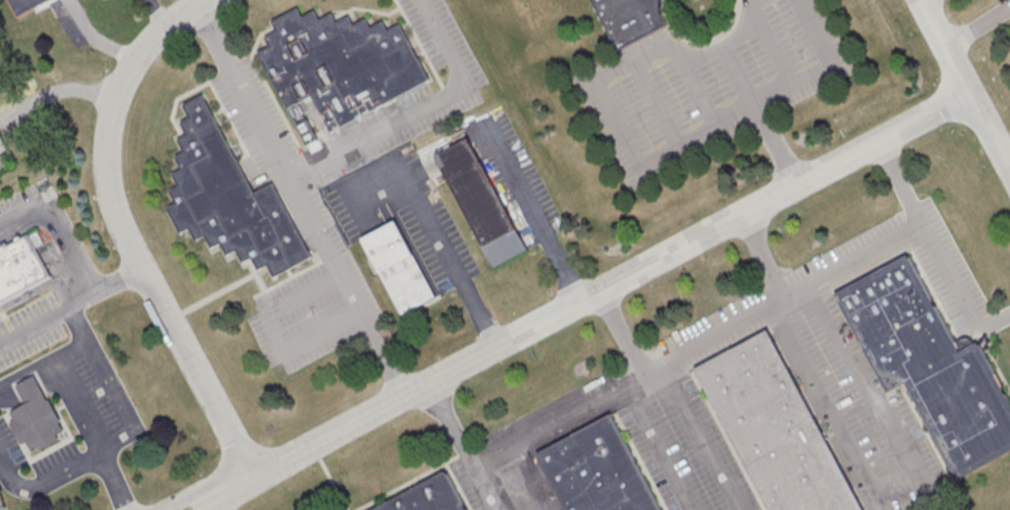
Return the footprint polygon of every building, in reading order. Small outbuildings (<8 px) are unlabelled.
[(17,17),(8,0),(48,0),(17,17)] [(619,49),(593,0),(664,0),(662,6),(667,24),(619,49)] [(332,132),(313,96),(288,109),(259,54),(271,48),(266,39),(279,32),(274,23),(299,9),(304,19),(316,12),(321,21),(333,15),(338,24),(351,18),(356,26),(368,20),(372,29),(384,23),(389,32),(401,26),(430,81),(332,132)] [(205,96),(256,193),(274,183),(313,258),(276,277),(270,266),(260,271),(254,259),(246,263),(239,250),(229,255),(222,243),(214,247),(207,236),(198,240),(191,227),(182,233),(169,209),(179,204),(172,190),(181,186),(175,174),(184,169),(177,156),(187,151),(181,139),(189,135),(182,122),(192,117),(186,106),(205,96)] [(297,124),(307,144),(317,138),(306,119),(297,124)] [(494,266),(435,157),(468,139),(527,248),(494,266)] [(8,166),(0,170),(0,158),(3,156),(8,166)] [(362,238),(369,234),(395,221),(436,298),(403,315),(362,238)] [(1,305),(52,278),(29,236),(22,239),(21,237),(15,241),(16,243),(8,247),(7,245),(0,249),(0,303),(1,305)] [(977,342),(1009,404),(1009,450),(956,478),(905,382),(887,392),(836,293),(908,255),(954,342),(961,338),(967,338),(973,341),(974,344),(977,342)] [(768,330),(864,509),(770,509),(695,368),(768,330)] [(35,377),(48,401),(50,400),(62,422),(60,423),(64,432),(57,436),(60,441),(41,451),(39,446),(31,450),(28,443),(23,446),(11,424),(16,421),(11,413),(26,405),(17,387),(35,377)] [(610,413),(661,509),(567,509),(536,452),(610,413)] [(446,472),(466,509),(376,509),(446,472)]
